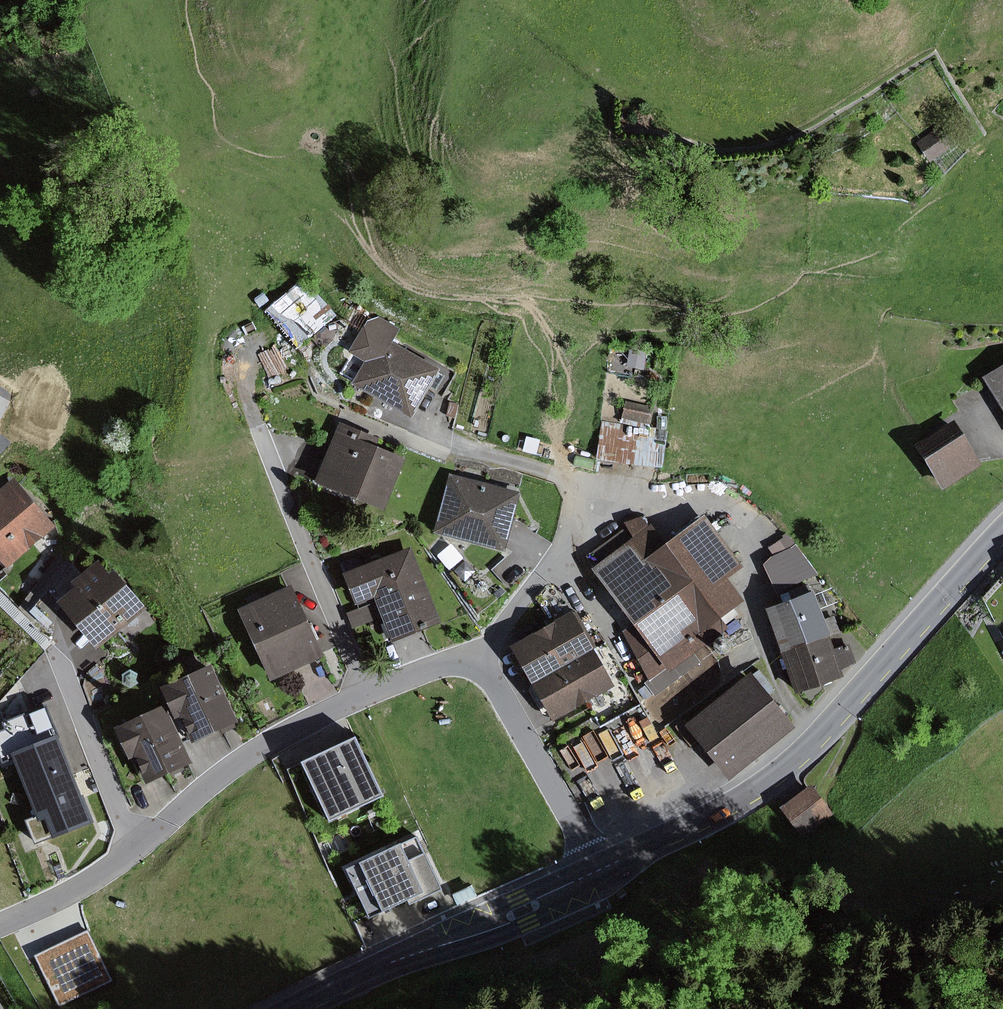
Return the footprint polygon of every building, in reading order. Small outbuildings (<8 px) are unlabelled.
[(953,145),(940,126),(914,142),(927,162),(953,145)] [(336,315),(304,277),(262,313),(294,350),(336,315)] [(390,342),(398,329),(377,317),(365,320),(346,353),(361,362),(348,385),(405,418),(435,368),(390,342)] [(978,377),(1002,419),(1002,361),(978,377)] [(0,381),(0,424),(17,389),(0,381)] [(619,424),(600,421),(594,459),(660,469),(667,431),(648,428),(653,409),(625,401),(619,424)] [(937,491),(978,465),(950,421),(909,446),(937,491)] [(377,438),(336,422),(311,482),(380,511),(402,459),(373,447),(377,438)] [(517,493),(446,474),(430,533),(501,552),(517,493)] [(11,477),(0,486),(0,569),(52,526),(11,477)] [(628,538),(585,569),(627,628),(618,635),(647,682),(725,627),(717,617),(739,601),(723,578),(738,567),(701,514),(661,542),(642,515),(621,522),(628,538)] [(775,592),(817,574),(795,544),(786,533),(777,538),(778,540),(766,548),(771,555),(760,565),(775,592)] [(407,547),(337,573),(350,605),(368,598),(386,642),(437,623),(407,547)] [(72,587),(52,603),(90,651),(144,608),(105,560),(100,565),(96,560),(68,582),(72,587)] [(305,625),(288,586),(232,610),(263,681),(319,657),(318,654),(335,647),(329,633),(318,638),(312,622),(305,625)] [(779,602),(760,609),(775,652),(826,635),(837,631),(832,616),(821,620),(811,592),(779,602)] [(374,619),(367,604),(344,613),(350,629),(374,619)] [(566,610),(502,647),(524,687),(590,650),(594,647),(574,612),(569,615),(566,610)] [(826,635),(775,652),(790,695),(841,677),(839,669),(854,664),(847,643),(831,649),(826,635)] [(590,650),(524,687),(545,721),(555,716),(559,724),(587,708),(583,701),(610,686),(590,650)] [(161,692),(155,695),(159,703),(166,718),(173,715),(186,744),(217,729),(219,734),(234,728),(231,723),(234,722),(207,663),(158,685),(161,692)] [(789,727),(745,672),(682,723),(680,721),(672,727),(689,747),(694,743),(723,780),(789,727)] [(114,733),(108,735),(119,759),(125,756),(138,784),(166,772),(168,776),(182,770),(180,765),(186,762),(166,718),(159,703),(111,726),(114,733)] [(30,844),(56,834),(57,836),(90,823),(42,705),(0,722),(0,726),(1,728),(0,729),(0,762),(6,760),(29,817),(21,821),(30,844)] [(379,800),(347,731),(286,759),(319,828),(379,800)] [(806,831),(837,808),(813,777),(783,800),(806,831)] [(341,870),(363,917),(402,900),(404,906),(437,890),(412,837),(341,870)] [(96,919),(34,957),(43,973),(63,961),(71,974),(103,954),(99,947),(109,941),(96,919)]
